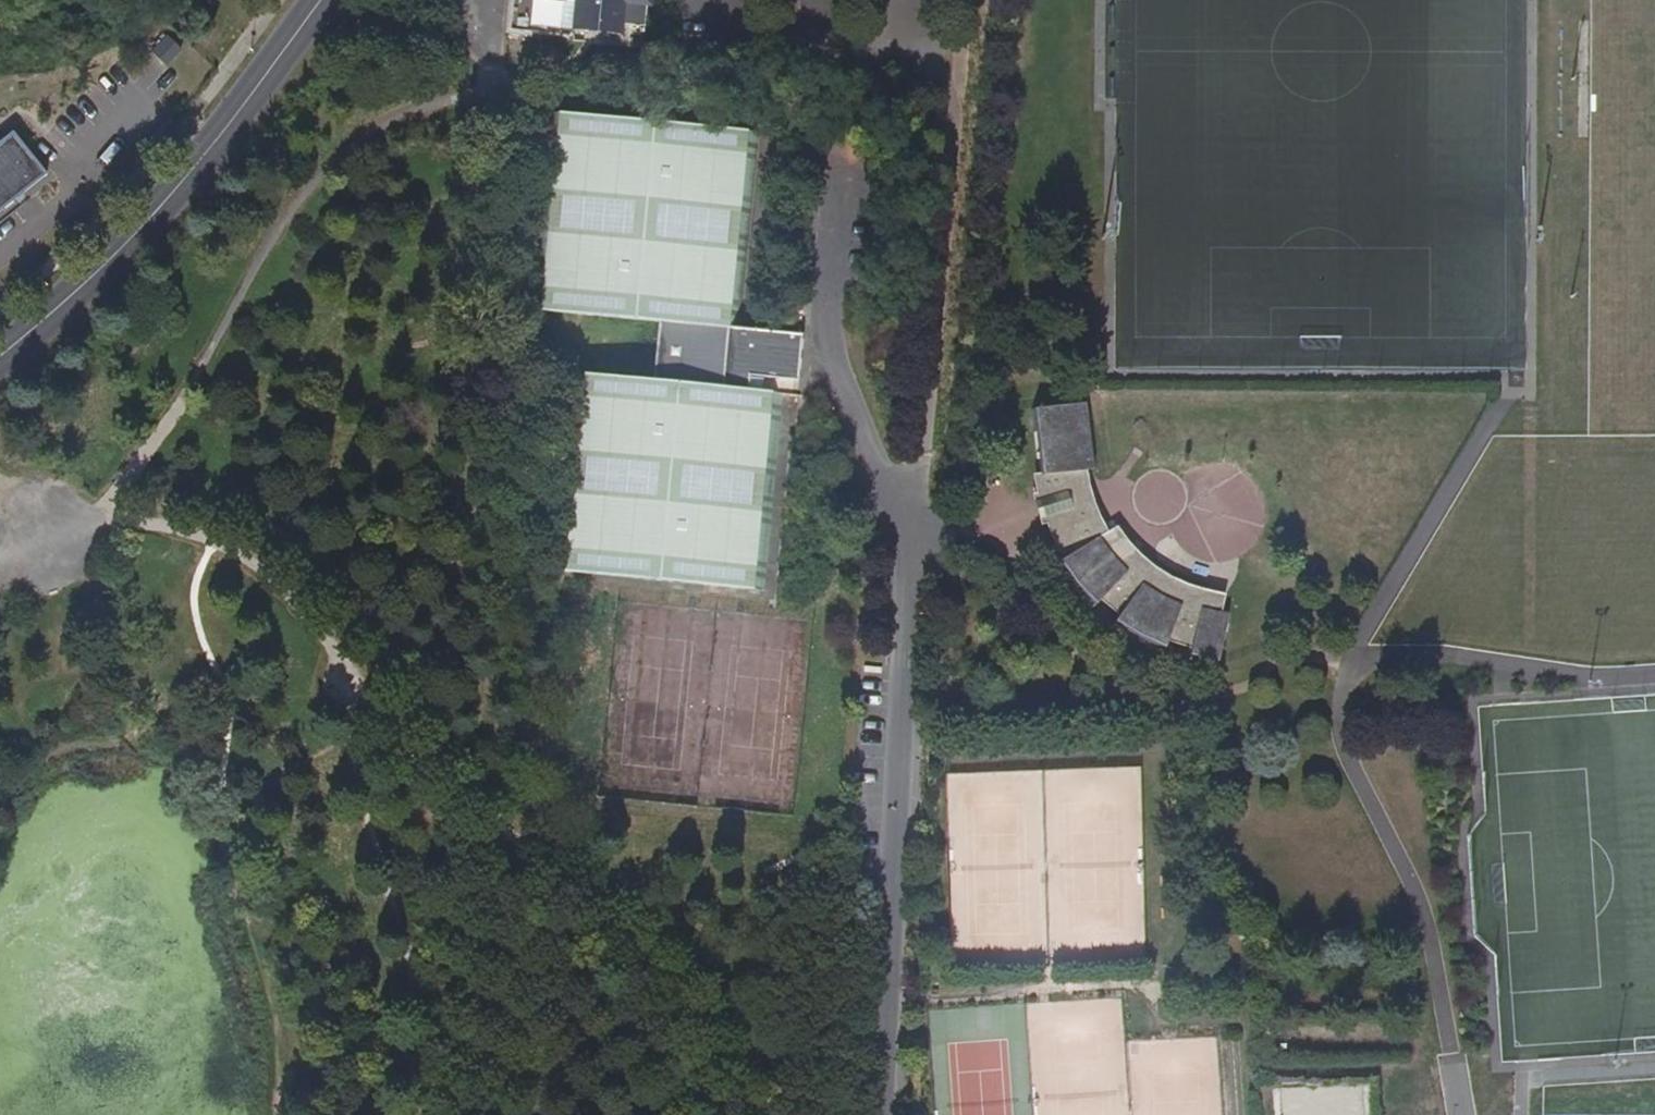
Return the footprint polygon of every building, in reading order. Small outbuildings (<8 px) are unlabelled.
[(577,2),(572,31),(586,33),(588,22),(607,25),(606,37),(619,39),(621,27),(644,31),(647,6),(650,6),(651,0),(565,0),(577,2)] [(606,37),(607,25),(588,22),(586,33),(606,37)] [(759,133),(549,113),(530,310),(659,323),(653,382),(573,374),(562,485),(553,573),(589,576),(765,593),(780,439),(785,395),(751,392),(752,378),(802,383),(806,336),(740,330),(754,183),(759,133)] [(8,199),(11,203),(46,175),(12,133),(0,143),(0,206),(8,199)] [(1,210),(3,213),(13,205),(11,203),(8,199),(0,206),(0,209),(1,210)] [(1120,613),(1118,616),(1128,621),(1127,624),(1139,631),(1168,642),(1192,649),(1192,652),(1221,657),(1230,615),(1222,612),(1226,595),(1189,585),(1163,570),(1144,556),(1131,545),(1118,524),(1108,530),(1097,506),(1091,483),(1088,472),(1096,469),(1089,415),(1086,400),(1033,407),(1034,430),(1036,430),(1043,431),(1047,470),(1040,471),(1038,472),(1041,492),(1041,494),(1053,496),(1055,510),(1050,514),(1051,517),(1049,520),(1068,557),(1065,560),(1092,597),(1100,601),(1120,613)] [(1047,470),(1043,431),(1036,430),(1040,471),(1047,470)] [(1041,492),(1038,472),(1033,474),(1036,491),(1031,495),(1042,524),(1046,524),(1050,535),(1063,557),(1059,560),(1095,607),(1100,601),(1092,597),(1065,560),(1068,557),(1049,520),(1051,517),(1050,514),(1055,510),(1053,496),(1041,494),(1041,492)] [(1165,650),(1168,642),(1139,631),(1127,624),(1128,621),(1118,616),(1114,621),(1133,634),(1165,650)] [(1218,666),(1221,657),(1192,652),(1189,660),(1218,666)] [(1200,881),(1198,856),(1192,856),(1194,882),(1200,881)]
